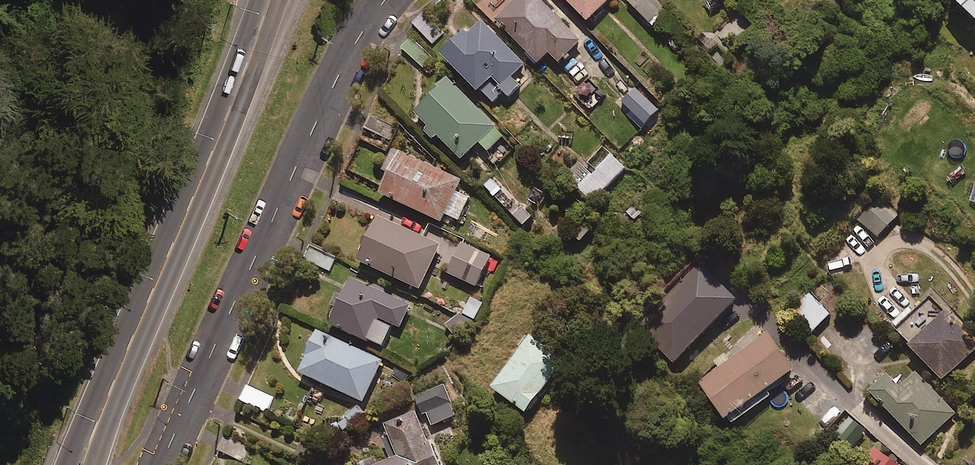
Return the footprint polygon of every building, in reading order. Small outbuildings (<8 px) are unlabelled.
[(540,0),(523,0),(499,22),(540,66),(551,56),(561,66),(583,45),(540,0)] [(591,25),(615,0),(566,0),(591,25)] [(648,0),(643,0),(635,8),(654,28),(665,18),(648,0)] [(974,19),(974,0),(955,0),(974,19)] [(422,15),(413,26),(434,44),(444,33),(422,15)] [(752,31),(738,17),(718,35),(732,49),(752,31)] [(527,67),(483,24),(471,36),(464,29),(440,54),(493,107),(505,95),(510,100),(522,88),(514,80),(527,67)] [(412,38),(401,48),(422,70),(433,60),(412,38)] [(643,130),(593,77),(571,98),(620,151),(643,130)] [(433,103),(419,117),(430,129),(426,133),(436,142),(440,138),(464,163),(481,146),(490,154),(505,140),(449,83),(431,100),(433,103)] [(661,112),(636,90),(622,107),(647,128),(661,112)] [(397,128),(371,116),(366,129),(391,141),(397,128)] [(627,170),(604,148),(588,165),(582,160),(565,176),(594,204),(627,170)] [(384,197),(443,226),(447,218),(460,225),(474,197),(460,191),(463,183),(404,155),(384,197)] [(897,217),(853,181),(835,202),(879,238),(897,217)] [(513,204),(506,196),(500,202),(525,229),(535,220),(517,200),(513,204)] [(362,265),(422,293),(442,250),(382,222),(362,265)] [(494,261),(461,246),(447,276),(480,291),(494,261)] [(337,258),(314,247),(307,261),(329,272),(337,258)] [(412,309),(353,282),(333,327),(384,350),(393,330),(401,333),(412,309)] [(833,316),(805,289),(785,311),(812,337),(833,316)] [(724,319),(739,303),(728,292),(713,308),(724,319)] [(487,308),(474,300),(465,317),(478,324),(487,308)] [(463,316),(447,327),(456,341),(472,330),(463,316)] [(948,316),(913,350),(945,383),(974,354),(974,344),(948,316)] [(384,364),(318,333),(299,374),(365,405),(384,364)] [(796,375),(770,336),(700,384),(730,428),(772,399),(769,394),(796,375)] [(568,363),(532,337),(494,391),(529,416),(568,363)] [(903,393),(890,379),(873,396),(924,447),(956,416),(918,377),(903,393)] [(445,386),(417,397),(425,418),(430,416),(435,427),(457,418),(445,386)] [(436,448),(433,449),(419,414),(387,427),(392,439),(383,443),(392,464),(443,464),(436,448)] [(875,452),(866,464),(895,464),(875,452)]
